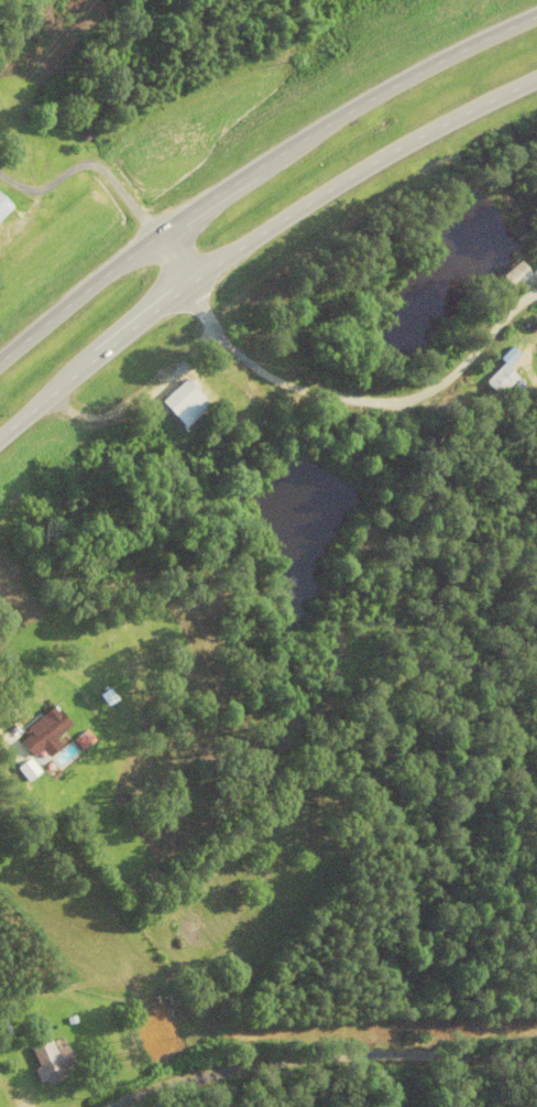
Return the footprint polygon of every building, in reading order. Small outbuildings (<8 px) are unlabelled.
[(15,209),(0,194),(0,224),(15,209)] [(515,398),(526,387),(504,366),(486,384),(500,399),(508,391),(515,398)] [(174,402),(175,410),(209,402),(207,395),(174,402)] [(33,760),(43,753),(48,760),(63,749),(56,740),(72,728),(57,707),(25,732),(30,737),(21,744),(33,760)] [(3,1015),(0,1016),(0,1043),(14,1036),(3,1015)] [(148,1065),(173,1055),(162,1028),(137,1038),(148,1065)] [(32,1051),(40,1071),(36,1072),(43,1089),(80,1075),(69,1048),(56,1052),(53,1044),(32,1051)]
